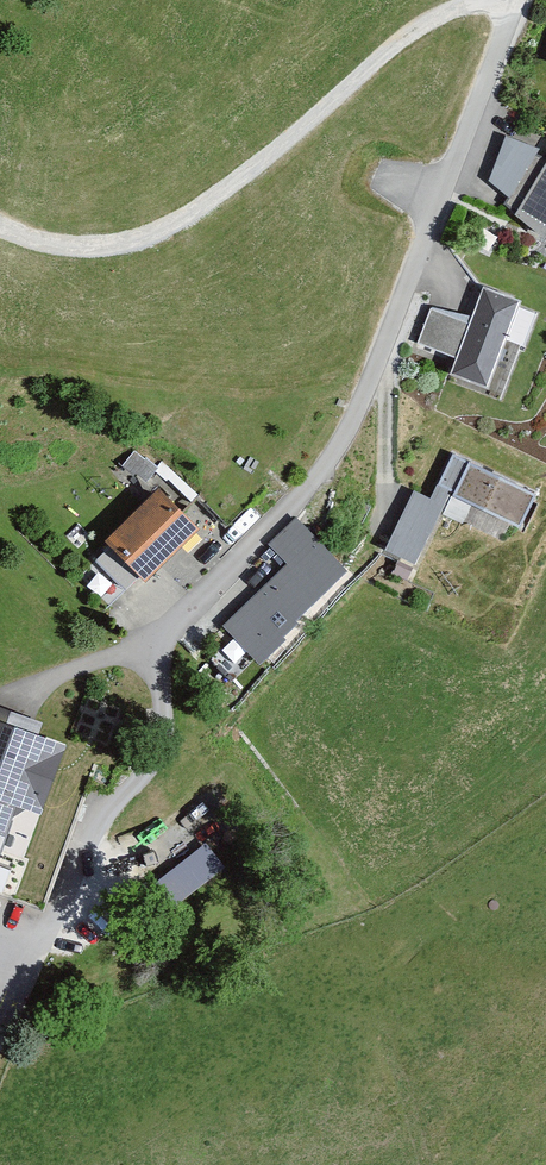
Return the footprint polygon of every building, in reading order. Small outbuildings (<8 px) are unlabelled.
[(489,185),(510,201),(504,209),(545,242),(545,240),(545,164),(538,161),(540,154),(506,142),(489,185)] [(521,304),(483,289),(470,324),(432,309),(418,345),(456,360),(451,374),(487,389),(521,304)] [(537,495),(452,456),(438,487),(451,493),(449,497),(485,513),(486,511),(522,527),(537,495)] [(451,493),(438,487),(433,499),(413,489),(384,548),(416,563),(449,497),(451,493)] [(158,491),(105,543),(147,585),(195,536),(203,544),(217,530),(193,507),(184,516),(158,491)] [(287,641),(286,640),(347,575),(298,522),(269,549),(287,569),(223,629),(259,667),(287,641)] [(0,715),(0,843),(25,852),(67,739),(0,715)]
